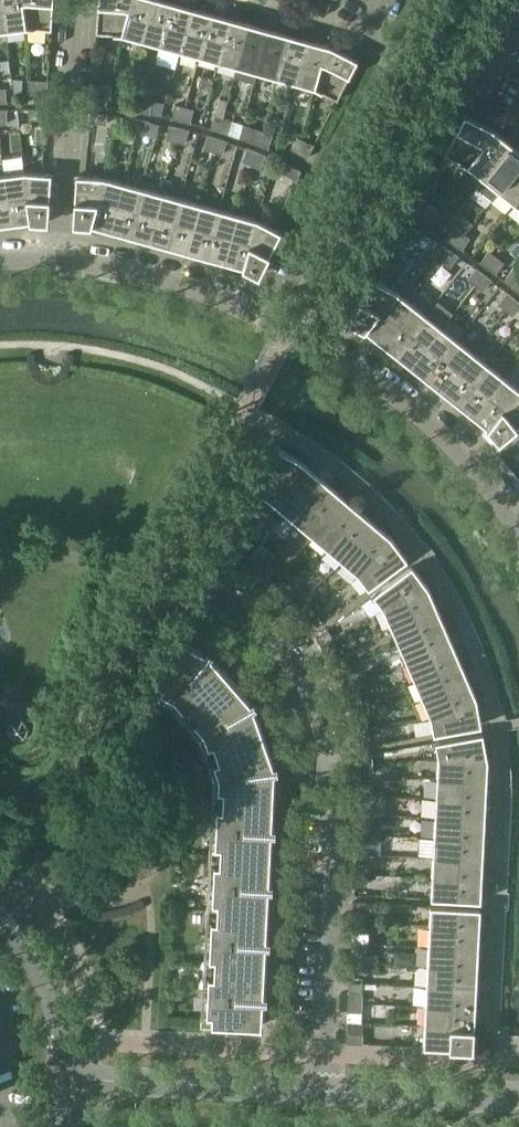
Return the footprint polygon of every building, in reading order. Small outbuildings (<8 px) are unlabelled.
[(6,30),(26,28),(22,0),(2,0),(6,30)] [(26,28),(26,27),(52,29),(54,0),(22,0),(26,28)] [(123,34),(132,0),(99,0),(97,32),(122,34),(123,34)] [(123,34),(142,40),(153,0),(132,0),(123,34)] [(161,45),(173,2),(166,0),(153,0),(142,40),(161,45)] [(317,11),(322,0),(312,0),(308,7),(317,11)] [(317,11),(324,15),(331,3),(324,0),(322,0),(317,11)] [(180,50),(192,7),(173,2),(161,45),(180,50)] [(180,50),(200,55),(211,13),(192,7),(180,50)] [(219,61),(230,18),(211,13),(200,55),(219,61)] [(219,61),(238,66),(250,23),(230,18),(219,61)] [(254,82),(257,71),(269,28),(250,23),(238,66),(235,77),(254,82)] [(257,71),(276,77),(288,34),(269,28),(257,71)] [(276,77),(295,82),(307,39),(288,34),(276,77)] [(295,82),(314,87),(326,44),(307,39),(295,82)] [(330,45),(326,44),(314,87),(315,87),(338,99),(358,59),(335,47),(330,45)] [(13,78),(14,92),(15,92),(22,92),(24,78),(14,78),(13,78)] [(28,93),(38,94),(39,80),(29,80),(28,93)] [(39,80),(38,94),(47,95),(48,81),(39,80)] [(93,97),(101,98),(102,84),(93,84),(93,97)] [(112,85),(102,84),(101,98),(111,98),(112,85)] [(143,98),(134,96),(132,110),(141,111),(143,98)] [(152,100),(143,98),(141,111),(150,113),(152,100)] [(185,107),(175,104),(172,118),(181,120),(185,107)] [(193,109),(185,107),(181,120),(190,122),(193,109)] [(46,110),(30,109),(29,118),(45,119),(46,110)] [(107,113),(91,112),(91,122),(107,123),(107,113)] [(490,126),(465,114),(445,154),(468,166),(496,131),(490,126)] [(211,128),(220,131),(224,117),(215,115),(211,128)] [(140,119),(130,117),(128,130),(137,132),(140,119)] [(224,117),(220,131),(229,133),(233,120),(224,117)] [(148,120),(140,119),(137,132),(146,134),(148,120)] [(176,140),(179,127),(170,125),(167,138),(176,140)] [(188,129),(179,127),(176,140),(185,142),(188,129)] [(264,131),(255,128),(250,141),(259,144),(264,131)] [(272,134),(264,131),(259,144),(268,147),(272,134)] [(512,143),(496,131),(468,166),(484,178),(512,143)] [(205,148),(214,151),(218,138),(209,135),(205,148)] [(291,149),(300,153),(306,141),(298,137),(291,149)] [(218,138),(214,151),(222,154),(227,141),(218,138)] [(306,141),(300,153),(308,157),(314,145),(306,141)] [(499,191),(518,165),(518,149),(512,143),(484,178),(476,187),(492,200),(499,191)] [(252,164),(256,151),(248,148),(243,160),(252,164)] [(265,155),(256,151),(252,164),(260,167),(265,155)] [(301,171),(287,164),(283,172),(297,179),(301,171)] [(499,191),(515,203),(518,197),(518,165),(499,191)] [(11,223),(31,220),(25,171),(21,171),(5,173),(11,223)] [(27,171),(25,171),(31,220),(49,221),(52,173),(27,171)] [(0,174),(0,224),(11,223),(5,173),(0,174)] [(73,223),(91,224),(104,177),(101,176),(76,174),(73,223)] [(123,182),(104,177),(91,224),(110,230),(123,182)] [(110,230),(129,235),(142,187),(123,182),(110,230)] [(162,192),(142,187),(129,235),(148,240),(162,192)] [(148,240),(167,246),(181,198),(162,192),(148,240)] [(200,203),(181,198),(167,246),(187,251),(200,203)] [(416,212),(423,216),(430,204),(422,200),(416,212)] [(187,251),(206,256),(219,208),(200,203),(187,251)] [(430,204),(423,216),(432,221),(439,208),(430,204)] [(238,214),(219,208),(206,256),(225,261),(238,214)] [(225,261),(244,267),(257,219),(238,214),(225,261)] [(282,231),(257,219),(244,267),(259,274),(282,231)] [(409,226),(405,234),(404,235),(403,234),(397,245),(403,248),(409,236),(419,241),(423,233),(409,226)] [(462,232),(454,227),(447,239),(454,244),(462,232)] [(470,238),(462,232),(454,244),(462,249),(470,238)] [(443,262),(450,250),(432,238),(418,257),(437,270),(443,262)] [(450,250),(443,262),(451,267),(458,255),(450,250)] [(496,257),(489,251),(481,262),(488,267),(496,257)] [(496,257),(488,267),(496,273),(504,262),(496,257)] [(518,292),(518,266),(517,264),(504,279),(513,286),(518,292)] [(476,284),(484,274),(477,268),(469,279),(476,284)] [(491,279),(484,274),(476,284),(483,290),(491,279)] [(349,321),(365,329),(395,289),(371,277),(349,321)] [(395,289),(365,329),(379,341),(411,302),(395,289)] [(506,309),(515,298),(508,293),(499,303),(506,309)] [(515,298),(506,309),(514,315),(518,308),(518,302),(515,298)] [(426,314),(411,302),(379,341),(395,353),(426,314)] [(442,327),(426,314),(395,353),(411,366),(442,327)] [(457,339),(442,327),(411,366),(426,378),(457,339)] [(473,351),(457,339),(426,378),(442,390),(473,351)] [(488,364),(473,351),(442,390),(457,403),(488,364)] [(504,376),(488,364),(457,403),(473,415),(504,376)] [(504,376),(473,415),(488,427),(518,390),(518,388),(504,376)] [(488,427),(500,441),(518,425),(518,390),(488,427)] [(253,490),(268,497),(299,458),(275,446),(253,490)] [(268,497),(283,510),(315,472),(300,459),(299,458),(268,497)] [(283,510),(298,523),(330,485),(315,472),(283,510)] [(298,523),(313,536),(345,497),(330,485),(298,523)] [(313,536),(328,548),(360,510),(345,497),(313,536)] [(328,548),(343,561),(376,523),(360,510),(328,548)] [(343,561),(359,574),(392,537),(390,536),(376,523),(343,561)] [(220,552),(229,556),(241,532),(233,528),(220,552)] [(244,549),(238,546),(245,535),(241,532),(229,556),(238,561),(244,549)] [(408,559),(392,537),(359,574),(369,588),(408,559)] [(251,570),(258,576),(266,565),(259,559),(251,570)] [(266,565),(258,576),(266,581),(274,570),(266,565)] [(373,594),(384,607),(429,587),(412,565),(373,594)] [(276,590),(282,596),(292,586),(285,580),(276,590)] [(292,586),(282,596),(289,603),(298,593),(292,586)] [(429,587),(384,607),(391,625),(437,605),(429,587)] [(298,612),(303,619),(314,610),(308,603),(298,612)] [(391,625),(399,644),(445,624),(437,605),(391,625)] [(314,610),(303,619),(309,626),(320,618),(314,610)] [(445,624),(399,644),(407,662),(453,642),(445,624)] [(317,637),(322,645),(333,638),(329,630),(317,637)] [(188,704),(193,710),(231,677),(209,652),(178,637),(156,681),(164,685),(162,691),(174,697),(184,708),(188,704)] [(333,638),(322,645),(327,653),(338,647),(333,638)] [(407,662),(415,680),(461,660),(453,642),(407,662)] [(333,664),(337,672),(349,667),(345,659),(333,664)] [(461,660),(415,680),(423,698),(469,678),(461,660)] [(349,667),(337,672),(341,681),(353,676),(349,667)] [(217,751),(264,734),(253,703),(231,677),(193,710),(199,717),(195,721),(205,732),(209,745),(214,743),(217,751)] [(423,698),(431,717),(477,697),(469,678),(423,698)] [(345,693),(348,701),(361,697),(358,689),(345,693)] [(361,697),(348,701),(351,710),(364,707),(361,697)] [(477,697),(431,717),(434,734),(482,725),(477,698),(477,697)] [(354,722),(355,731),(369,728),(367,720),(354,722)] [(369,728),(355,731),(357,740),(370,738),(369,728)] [(439,757),(489,760),(484,732),(436,741),(439,757)] [(224,798),(274,800),(275,767),(264,734),(217,751),(220,760),(215,761),(219,775),(219,789),(224,789),(224,798)] [(359,755),(359,764),(373,763),(372,754),(359,755)] [(439,757),(438,777),(488,780),(489,760),(439,757)] [(373,773),(373,763),(359,764),(360,774),(373,773)] [(488,780),(438,777),(437,797),(487,800),(488,780)] [(373,786),(360,785),(359,793),(373,794),(373,786)] [(373,794),(359,793),(359,804),(373,804),(373,794)] [(486,819),(487,800),(437,797),(436,817),(486,819)] [(271,856),(272,828),(274,800),(224,798),(223,807),(218,807),(217,825),(216,845),(221,846),(221,854),(271,856)] [(436,817),(435,837),(485,839),(486,819),(436,817)] [(371,825),(358,825),(357,833),(371,834),(371,825)] [(371,834),(357,833),(357,843),(371,843),(371,834)] [(435,837),(434,857),(484,859),(485,839),(435,837)] [(268,912),(270,884),(271,856),(221,854),(221,863),(215,863),(214,881),(213,901),(219,901),(218,910),(268,912)] [(434,857),(433,876),(483,879),(484,859),(434,857)] [(356,864),(356,873),(369,873),(370,865),(356,864)] [(369,873),(356,873),(355,883),(369,883),(369,873)] [(483,879),(433,876),(432,898),(482,900),(483,879)] [(431,905),(430,926),(480,928),(481,908),(431,905)] [(265,968),(267,940),(268,912),(218,910),(218,919),(212,919),(211,937),(210,957),(216,957),(215,965),(265,968)] [(367,914),(353,913),(353,922),(367,922),(367,914)] [(367,922),(353,922),(353,932),(366,932),(367,922)] [(430,926),(429,945),(479,948),(480,928),(430,926)] [(429,945),(428,965),(479,968),(479,948),(429,945)] [(352,953),(351,962),(365,962),(365,954),(352,953)] [(365,962),(351,962),(351,971),(364,972),(365,962)] [(209,974),(208,993),(207,1013),(213,1013),(213,1023),(263,1025),(264,996),(265,968),(215,965),(215,975),(209,974)] [(478,988),(479,968),(428,965),(427,985),(478,988)] [(427,985),(426,1005),(477,1008),(478,988),(427,985)] [(363,993),(349,993),(349,1001),(363,1002),(363,993)] [(363,1002),(349,1001),(348,1011),(362,1012),(363,1002)] [(426,1005),(426,1025),(476,1027),(477,1008),(426,1005)] [(475,1049),(476,1027),(426,1025),(424,1047),(475,1049)] [(363,1034),(347,1034),(347,1043),(363,1044),(363,1034)]
